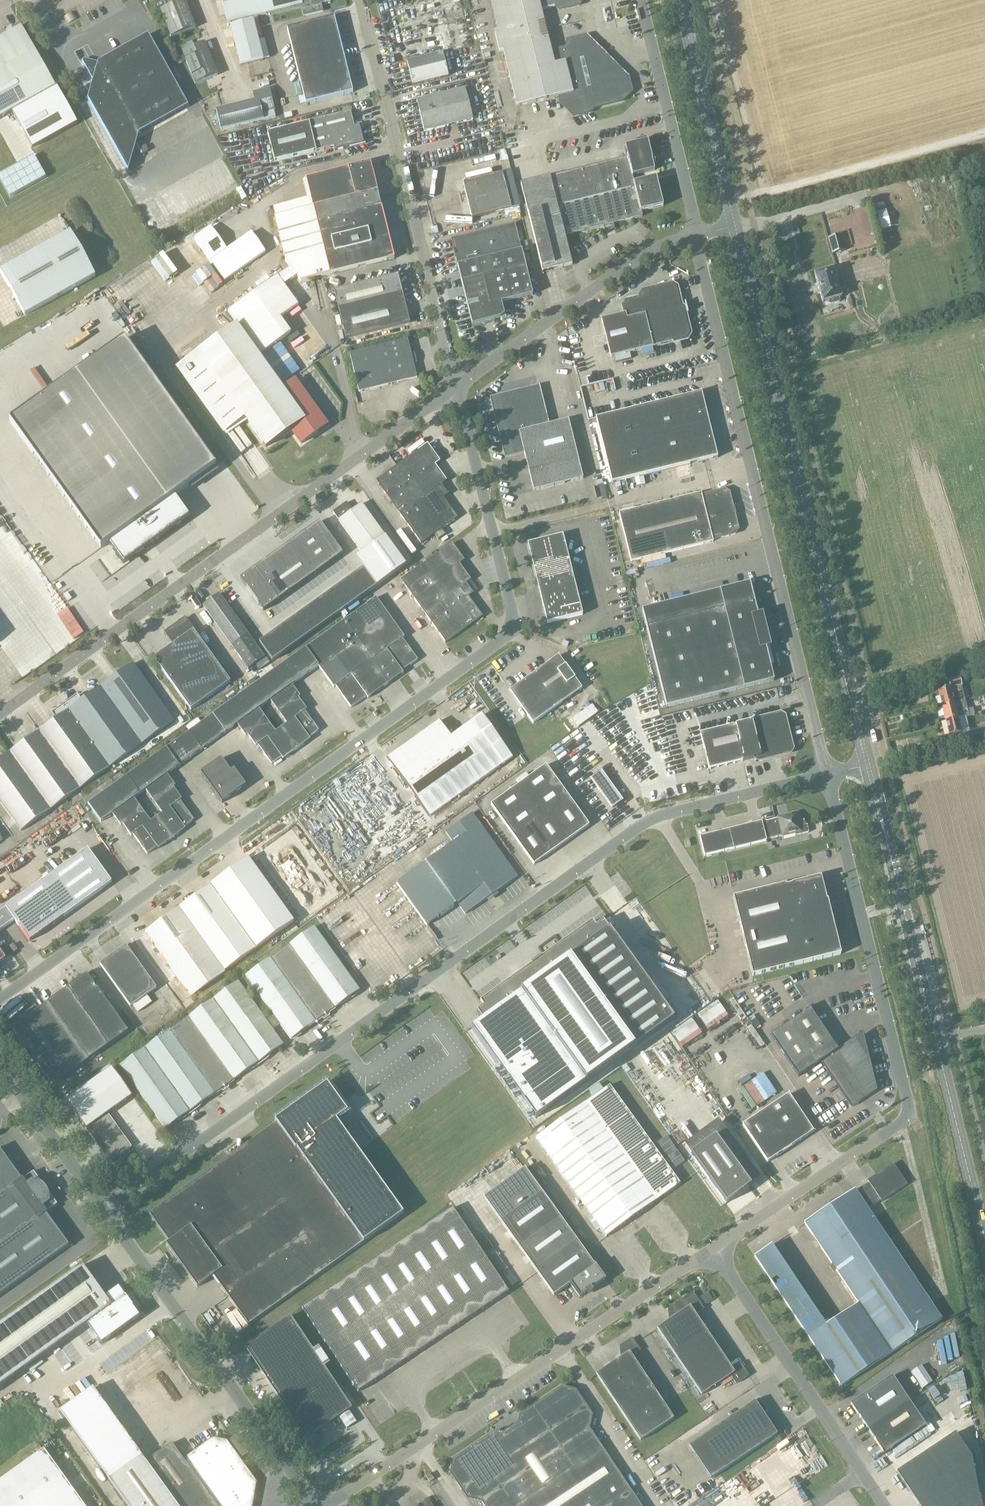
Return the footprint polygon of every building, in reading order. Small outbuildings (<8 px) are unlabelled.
[(195,28),(185,0),(183,0),(160,9),(171,37),(195,28)] [(266,13),(262,0),(222,0),(227,23),(266,13)] [(266,13),(302,4),(301,0),(262,0),(266,13)] [(538,22),(541,9),(556,6),(559,3),(564,9),(579,5),(578,0),(491,0),(498,31),(538,22)] [(353,91),(342,45),(335,16),(287,28),(304,95),(298,96),(300,105),(353,91)] [(263,60),(254,22),(253,21),(230,26),(240,66),(263,60)] [(503,51),(517,106),(559,96),(561,103),(573,115),(589,111),(594,107),(621,100),(631,91),(628,77),(622,79),(620,69),(614,71),(612,61),(605,62),(603,52),(597,54),(595,44),(589,46),(586,36),(572,40),(569,47),(565,46),(551,49),(541,39),(540,39),(536,24),(537,23),(538,22),(498,31),(494,32),(499,52),(503,51)] [(7,34),(0,37),(0,70),(1,71),(0,72),(0,118),(12,111),(32,148),(77,123),(56,86),(36,52),(21,26),(13,30),(11,26),(5,30),(7,34)] [(129,170),(138,138),(139,133),(188,106),(148,34),(99,62),(85,59),(84,59),(83,59),(83,60),(82,61),(82,62),(83,62),(100,93),(88,99),(128,170),(129,170)] [(195,84),(218,75),(205,42),(182,51),(195,84)] [(407,61),(413,84),(448,75),(443,52),(407,61)] [(255,101),(216,110),(221,129),(264,119),(275,117),(274,110),(275,110),(269,88),(256,92),(257,93),(255,96),(254,96),(255,101)] [(473,120),(470,107),(465,89),(417,101),(424,132),(473,120)] [(335,150),(346,148),(366,143),(361,124),(354,125),(351,111),(267,131),(274,160),(334,146),(335,150)] [(647,141),(625,146),(628,157),(633,176),(655,170),(652,160),(645,159),(647,141)] [(10,197),(46,177),(34,155),(0,174),(0,178),(10,197)] [(541,179),(521,184),(543,272),(572,265),(571,261),(565,235),(604,226),(604,230),(614,227),(613,224),(643,216),(641,211),(664,206),(656,177),(634,182),(633,176),(628,157),(541,179)] [(371,162),(307,178),(314,207),(288,213),(285,203),(274,206),(276,216),(275,216),(286,260),(291,267),(278,277),(277,275),(228,311),(243,332),(247,337),(260,355),(291,333),(281,318),(298,305),(284,285),(297,276),(301,281),(387,260),(387,261),(394,259),(382,207),(381,207),(379,199),(371,162)] [(463,181),(472,218),(512,208),(503,172),(463,181)] [(458,266),(522,250),(515,223),(452,239),(454,249),(453,249),(455,256),(456,256),(458,266)] [(211,226),(194,237),(225,280),(265,251),(252,231),(227,249),(211,226)] [(0,271),(0,272),(24,315),(95,276),(70,232),(0,271)] [(829,240),(831,246),(830,246),(832,253),(846,250),(842,234),(828,238),(829,240)] [(501,302),(507,300),(533,294),(522,250),(458,266),(472,325),(483,322),(484,324),(485,324),(495,321),(494,319),(500,318),(504,315),(501,302)] [(833,268),(814,274),(822,302),(829,300),(830,304),(839,301),(838,297),(841,297),(839,289),(843,288),(841,279),(836,280),(833,268)] [(346,338),(410,323),(410,322),(398,274),(334,289),(346,338)] [(687,338),(690,333),(685,313),(681,311),(680,307),(681,306),(676,287),(672,284),(643,291),(640,296),(641,298),(626,302),(623,306),(625,313),(601,319),(611,357),(687,338)] [(236,326),(178,369),(224,432),(245,417),(266,446),(291,428),(302,443),(327,424),(295,380),(282,389),(245,339),(247,337),(243,332),(241,333),(236,326)] [(125,338),(9,421),(101,548),(109,542),(124,563),(189,516),(175,496),(216,466),(125,338)] [(417,377),(412,353),(408,339),(350,353),(359,392),(417,377)] [(589,396),(612,389),(610,382),(587,389),(589,396)] [(583,479),(569,420),(568,420),(546,425),(544,416),(545,416),(538,387),(492,399),(506,456),(524,452),(534,491),(583,479)] [(701,392),(596,418),(612,483),(718,457),(701,392)] [(236,449),(256,480),(267,473),(245,439),(241,442),(242,445),(236,449)] [(427,444),(376,481),(421,544),(434,534),(442,529),(458,518),(444,498),(448,494),(441,484),(446,481),(435,465),(440,461),(427,444)] [(593,486),(597,502),(607,499),(603,484),(593,486)] [(738,529),(733,507),(729,492),(724,489),(702,495),(701,493),(619,513),(631,562),(713,542),(713,540),(736,534),(738,529)] [(347,502),(333,512),(339,520),(362,553),(364,551),(385,536),(361,504),(352,510),(347,502)] [(320,522),(240,579),(263,611),(343,554),(320,522)] [(442,529),(434,534),(438,540),(446,535),(442,529)] [(527,544),(547,623),(583,615),(563,535),(527,544)] [(406,565),(385,536),(364,551),(372,562),(364,568),(377,586),(406,565)] [(400,580),(446,643),(482,616),(468,597),(473,593),(466,584),(471,580),(459,564),(464,560),(452,543),(400,580)] [(364,568),(349,579),(362,597),(377,586),(364,568)] [(339,585),(352,604),(362,597),(349,579),(339,585)] [(642,609),(666,707),(774,681),(770,666),(767,652),(763,634),(758,617),(750,583),(642,609)] [(210,584),(206,588),(214,597),(219,593),(210,584)] [(331,591),(345,609),(352,604),(339,585),(331,591)] [(324,597),(337,615),(345,609),(331,591),(324,597)] [(198,592),(189,599),(192,603),(201,596),(198,592)] [(248,669),(265,657),(219,594),(203,606),(248,669)] [(315,603),(328,621),(337,615),(324,597),(315,603)] [(189,731),(88,804),(101,822),(112,814),(121,825),(122,824),(131,836),(133,834),(147,854),(157,847),(158,849),(172,839),(186,829),(184,827),(194,820),(180,800),(182,799),(174,787),(176,786),(167,774),(202,749),(226,732),(237,724),(246,736),(247,734),(256,746),(258,745),(272,764),(282,757),(283,759),(311,740),(309,738),(319,731),(305,711),(307,710),(299,698),(301,696),(292,685),(318,666),(334,688),(336,686),(351,708),(367,696),(368,698),(404,673),(402,671),(418,660),(402,638),(404,637),(376,598),(296,655),(189,731)] [(308,608),(322,626),(328,621),(315,603),(308,608)] [(301,613),(314,631),(322,626),(308,608),(301,613)] [(293,618),(307,636),(314,631),(301,613),(293,618)] [(230,682),(185,618),(165,632),(173,644),(153,658),(191,710),(230,682)] [(283,626),(296,644),(307,636),(293,618),(283,626)] [(274,632),(287,651),(296,644),(283,626),(274,632)] [(259,643),(272,661),(287,651),(274,632),(259,643)] [(508,654),(502,657),(506,667),(513,664),(508,654)] [(559,655),(510,690),(533,723),(582,688),(559,655)] [(573,660),(578,668),(583,665),(578,657),(573,660)] [(133,663),(80,701),(77,696),(53,713),(56,718),(0,759),(0,802),(21,831),(174,721),(133,663)] [(151,681),(157,678),(152,669),(146,672),(151,681)] [(950,688),(938,691),(942,706),(954,703),(962,701),(958,686),(962,686),(959,676),(948,679),(950,688)] [(465,688),(456,695),(466,709),(475,703),(465,688)] [(969,716),(968,709),(964,710),(962,701),(954,703),(942,706),(946,720),(958,717),(964,716),(964,717),(969,716)] [(178,703),(172,707),(178,718),(185,714),(178,703)] [(557,720),(568,713),(563,706),(553,713),(557,720)] [(700,734),(689,736),(693,750),(704,747),(709,770),(743,761),(755,758),(759,760),(790,753),(793,749),(784,716),(781,714),(752,721),(752,720),(700,733),(700,734)] [(429,817),(503,764),(513,757),(483,715),(452,737),(440,721),(387,759),(429,817)] [(958,717),(946,720),(949,735),(962,732),(958,717)] [(697,723),(684,725),(685,735),(698,734),(697,723)] [(968,732),(971,744),(984,740),(984,728),(968,732)] [(221,759),(200,774),(222,803),(246,786),(234,769),(230,771),(221,759)] [(491,805),(534,865),(589,825),(546,765),(491,805)] [(612,809),(623,801),(601,771),(590,778),(612,809)] [(370,773),(361,777),(365,786),(374,782),(370,773)] [(339,779),(290,813),(330,871),(341,863),(341,858),(347,854),(358,853),(366,853),(370,850),(369,843),(348,812),(342,816),(342,820),(334,821),(327,826),(342,825),(345,823),(346,830),(338,831),(338,835),(331,840),(321,841),(315,831),(314,822),(309,815),(346,789),(339,779)] [(366,787),(355,792),(363,809),(378,802),(379,805),(388,801),(380,784),(367,790),(366,787)] [(465,914),(518,877),(472,813),(446,832),(453,842),(396,883),(427,926),(458,904),(465,914)] [(700,837),(705,856),(767,841),(766,840),(782,836),(782,837),(795,834),(795,836),(809,832),(807,825),(804,825),(803,821),(799,822),(797,813),(777,817),(778,818),(762,822),(762,821),(700,837)] [(0,912),(0,930),(14,920),(29,941),(112,882),(88,849),(0,912)] [(248,858),(211,885),(256,949),(294,922),(248,858)] [(360,878),(372,875),(369,866),(357,869),(360,878)] [(334,875),(347,891),(355,884),(342,868),(334,875)] [(753,976),(841,954),(828,900),(827,900),(821,877),(792,884),(792,885),(786,886),(786,884),(733,897),(753,976)] [(211,885),(178,908),(224,972),(256,949),(211,885)] [(178,908),(145,932),(191,995),(224,972),(178,908)] [(483,1020),(471,1028),(536,1118),(585,1083),(634,1048),(673,1020),(603,922),(564,950),(561,945),(511,981),(514,985),(476,1012),(476,1013),(477,1012),(483,1020)] [(314,927),(246,976),(274,1016),(280,1024),(291,1040),(360,991),(314,927)] [(13,953),(18,950),(13,944),(9,947),(13,953)] [(126,946),(100,964),(130,1007),(156,988),(126,946)] [(48,1002),(89,1059),(128,1031),(87,974),(48,1002)] [(238,982),(189,1017),(234,1080),(283,1045),(272,1030),(280,1024),(274,1016),(272,1016),(266,1021),(238,982)] [(732,1019),(741,1015),(734,1001),(725,1005),(732,1019)] [(53,1085),(89,1059),(48,1002),(12,1028),(53,1085)] [(798,1077),(817,1064),(821,1062),(846,1099),(851,1108),(877,1091),(870,1062),(857,1043),(841,1048),(840,1048),(838,1050),(810,1009),(771,1035),(798,1077)] [(159,1012),(143,1024),(150,1034),(167,1022),(159,1012)] [(214,1094),(234,1080),(189,1017),(169,1031),(214,1094)] [(165,1129),(214,1094),(169,1031),(120,1066),(165,1129)] [(108,1113),(132,1096),(112,1068),(66,1101),(86,1129),(91,1126),(108,1114),(108,1113)] [(707,1104),(713,1100),(702,1079),(695,1082),(707,1104)] [(277,1123),(149,1214),(169,1242),(167,1244),(175,1255),(172,1257),(176,1262),(178,1260),(198,1287),(213,1276),(248,1325),(404,1213),(359,1151),(337,1120),(345,1114),(339,1105),(342,1103),(327,1083),(275,1121),(277,1123)] [(610,1085),(603,1090),(598,1084),(589,1091),(593,1097),(536,1138),(590,1215),(587,1217),(596,1230),(600,1228),(606,1237),(620,1227),(643,1211),(642,1211),(680,1184),(610,1085)] [(650,1111),(656,1106),(639,1084),(633,1089),(650,1111)] [(760,1088),(756,1091),(760,1099),(765,1097),(760,1088)] [(743,1125),(767,1162),(814,1132),(789,1094),(743,1125)] [(91,1126),(86,1129),(109,1160),(111,1162),(113,1163),(115,1163),(117,1162),(119,1160),(120,1158),(120,1155),(132,1147),(108,1114),(91,1126)] [(716,1136),(691,1154),(726,1203),(751,1185),(716,1136)] [(69,1245),(46,1213),(57,1204),(34,1171),(22,1180),(0,1149),(0,1294),(69,1245)] [(772,1245),(754,1256),(841,1386),(941,1319),(868,1209),(881,1201),(907,1184),(893,1164),(867,1181),(870,1184),(866,1186),(865,1185),(859,1189),(860,1190),(857,1193),(854,1189),(804,1223),(858,1304),(826,1326),(772,1245)] [(585,1252),(560,1216),(542,1192),(525,1168),(484,1197),(501,1222),(554,1295),(570,1284),(580,1297),(605,1279),(587,1254),(588,1254),(586,1252),(585,1252)] [(358,1392),(508,1292),(452,1208),(302,1308),(358,1392)] [(87,1324),(101,1344),(140,1316),(119,1287),(105,1297),(82,1265),(0,1324),(0,1387),(87,1324)] [(657,1329),(701,1395),(730,1376),(736,1384),(749,1376),(740,1363),(732,1369),(696,1315),(704,1309),(693,1292),(668,1309),(673,1317),(657,1329)] [(343,1414),(352,1408),(291,1316),(245,1347),(259,1368),(306,1439),(317,1432),(343,1414)] [(625,1355),(596,1374),(640,1441),(674,1419),(632,1356),(640,1351),(632,1338),(620,1346),(625,1355)] [(867,1429),(909,1401),(892,1376),(851,1404),(867,1429)] [(590,1428),(593,1415),(576,1389),(562,1386),(520,1415),(518,1423),(503,1433),(495,1431),(453,1459),(450,1473),(467,1498),(481,1501),(485,1505),(642,1505),(590,1428)] [(140,1453),(93,1388),(60,1412),(107,1477),(140,1453)] [(759,1398),(688,1445),(711,1479),(777,1434),(763,1413),(768,1411),(759,1398)] [(909,1401),(867,1429),(884,1454),(926,1426),(909,1401)] [(971,1457),(955,1433),(896,1472),(919,1505),(981,1505),(971,1457)] [(256,1482),(227,1441),(212,1438),(183,1459),(172,1443),(146,1462),(140,1453),(107,1477),(128,1505),(252,1505),(256,1482)] [(44,1449),(0,1481),(0,1505),(85,1505),(44,1449)] [(429,1482),(434,1479),(430,1473),(426,1476),(429,1482)] [(798,1505),(804,1503),(798,1491),(792,1494),(798,1505)]
